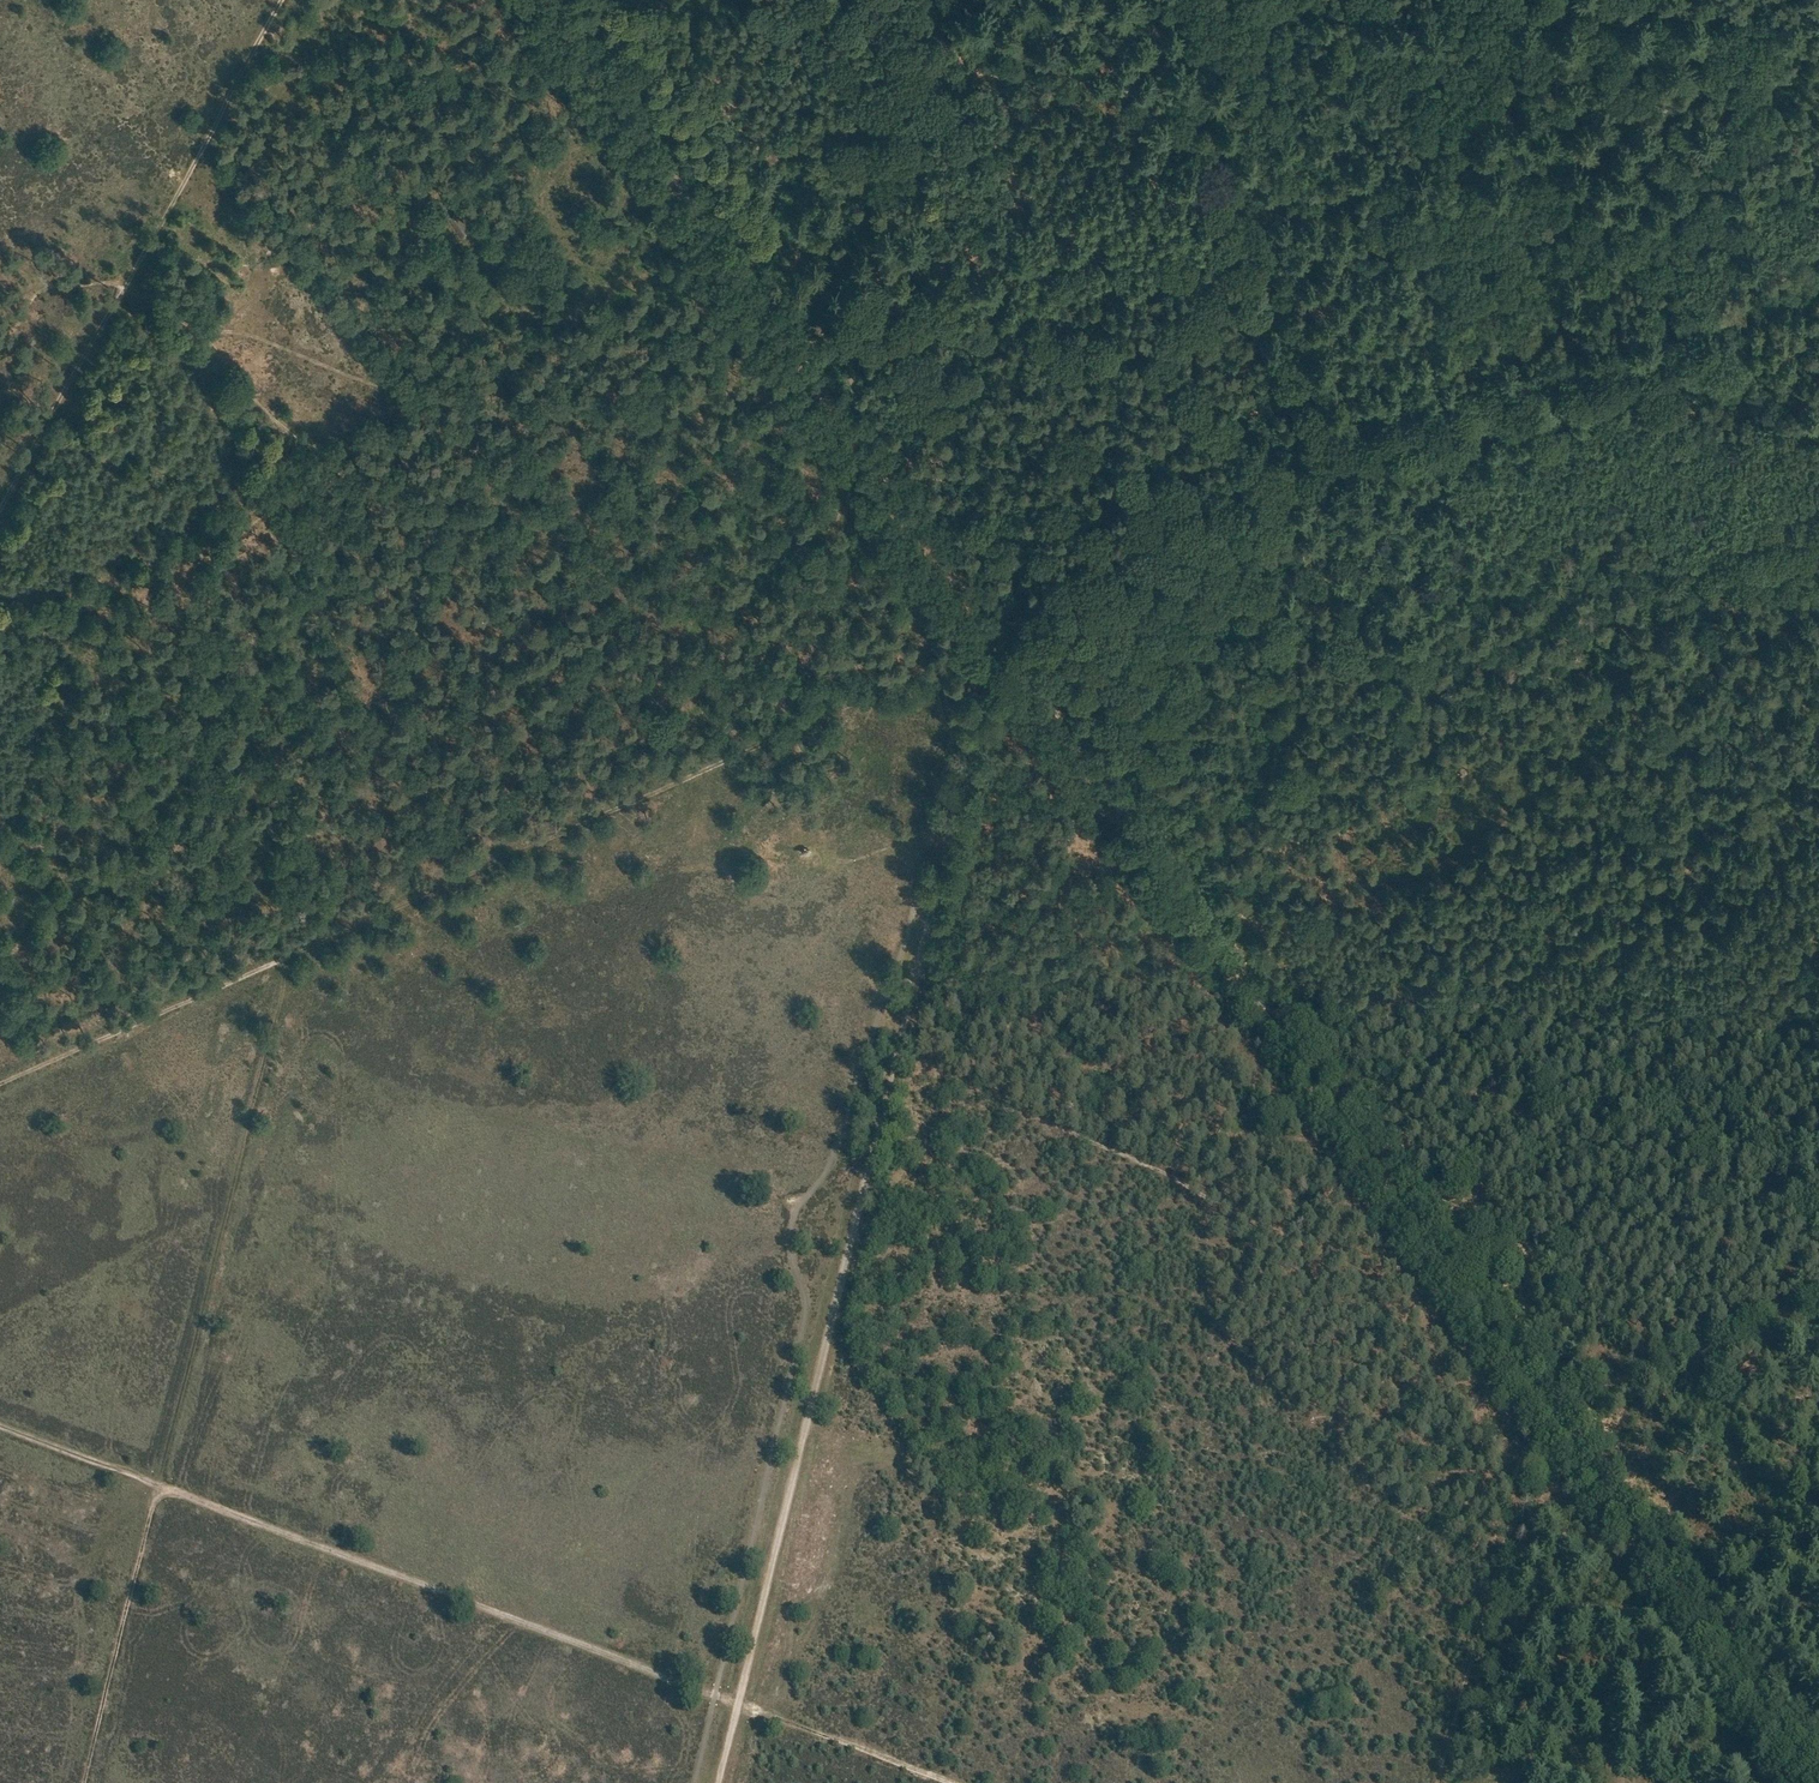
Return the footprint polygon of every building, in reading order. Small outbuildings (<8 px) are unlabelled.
[(472,230),(458,209),(448,216),(462,237),(472,230)]
